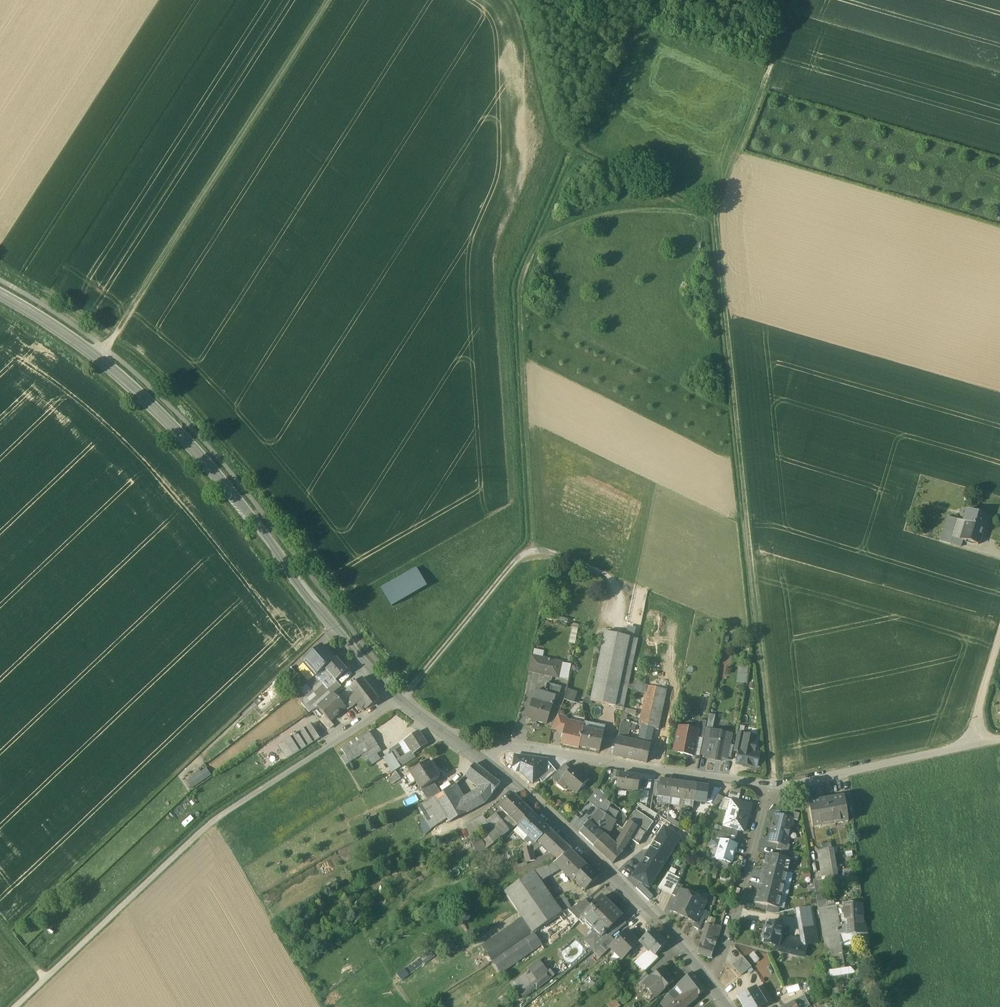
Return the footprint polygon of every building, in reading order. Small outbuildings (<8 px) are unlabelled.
[(987,517),(967,510),(963,522),(967,524),(967,523),(984,528),(987,517)] [(958,520),(947,517),(942,535),(953,538),(958,520)] [(953,538),(942,535),(940,541),(960,547),(962,541),(962,540),(967,524),(963,522),(958,520),(953,538)] [(984,528),(967,523),(967,524),(962,540),(962,541),(978,545),(984,528)] [(426,587),(416,569),(382,590),(392,607),(426,587)] [(632,637),(634,627),(625,625),(623,635),(632,637)] [(605,632),(590,701),(615,706),(630,637),(605,632)] [(630,637),(615,706),(624,708),(638,639),(630,637)] [(334,660),(321,646),(305,660),(307,661),(315,670),(318,674),(325,669),(324,668),(334,660)] [(562,662),(531,656),(528,671),(559,677),(562,662)] [(347,671),(336,658),(334,660),(324,668),(325,669),(329,673),(332,677),(336,681),(347,671)] [(307,661),(299,668),(306,676),(304,678),(307,681),(315,674),(313,671),(315,670),(307,661)] [(736,681),(746,682),(747,664),(736,664),(736,681)] [(291,667),(279,678),(284,683),(295,672),(291,667)] [(325,669),(318,674),(316,676),(327,689),(336,681),(332,677),(330,679),(327,675),(329,673),(325,669)] [(316,676),(294,695),(309,713),(315,708),(332,694),(327,689),(316,676)] [(362,678),(350,688),(355,696),(347,702),(351,708),(360,701),(366,709),(379,700),(362,678)] [(336,681),(327,689),(332,694),(341,687),(336,681)] [(562,687),(547,682),(544,692),(555,696),(555,697),(558,698),(562,687)] [(666,690),(650,687),(641,727),(644,728),(653,729),(658,730),(666,690)] [(350,688),(337,698),(346,708),(345,708),(347,711),(351,708),(347,702),(355,696),(350,688)] [(544,692),(536,690),(533,700),(552,706),(555,697),(555,696),(544,692)] [(578,693),(566,691),(564,699),(574,702),(578,693)] [(334,694),(318,707),(325,716),(330,722),(330,721),(345,708),(346,708),(337,698),(334,694)] [(552,706),(533,700),(527,719),(546,725),(552,706)] [(325,716),(318,707),(313,712),(320,720),(325,716)] [(378,725),(391,716),(389,712),(375,721),(378,725)] [(330,722),(325,716),(320,720),(328,730),(334,725),(330,721),(330,722)] [(566,717),(557,716),(552,728),(551,729),(565,732),(568,720),(566,717)] [(584,724),(569,721),(568,720),(565,732),(561,745),(579,748),(583,729),(584,724)] [(706,722),(699,721),(699,723),(697,731),(698,731),(696,738),(703,739),(703,737),(706,722)] [(630,724),(621,722),(619,730),(628,732),(629,730),(630,724)] [(312,724),(278,745),(287,759),(321,737),(312,724)] [(697,731),(679,727),(674,752),(693,756),(696,738),(698,731),(697,731)] [(653,729),(644,728),(641,745),(650,747),(652,732),(653,732),(652,731),(653,729)] [(604,733),(583,729),(579,747),(599,752),(604,733)] [(628,732),(619,730),(617,739),(626,741),(628,732)] [(369,731),(341,749),(345,755),(341,757),(346,765),(362,755),(378,745),(369,731)] [(417,731),(406,739),(415,752),(426,745),(417,731)] [(731,734),(718,732),(716,740),(710,739),(706,756),(705,758),(715,760),(716,756),(726,758),(731,734)] [(744,736),(737,734),(734,750),(740,751),(741,752),(744,736)] [(757,738),(744,736),(741,752),(740,751),(738,763),(756,766),(758,753),(754,752),(757,738)] [(710,739),(703,737),(703,739),(700,755),(706,756),(710,739)] [(406,739),(390,750),(392,752),(383,757),(392,772),(416,757),(413,754),(415,752),(406,739)] [(626,741),(617,739),(614,756),(623,758),(626,741)] [(626,741),(623,758),(630,759),(634,743),(626,741)] [(641,745),(634,743),(630,759),(646,763),(650,747),(641,745)] [(378,745),(362,755),(365,761),(381,751),(378,745)] [(547,761),(515,756),(514,768),(516,772),(520,772),(533,784),(539,779),(545,773),(547,761)] [(539,779),(543,783),(556,771),(547,761),(545,773),(539,779)] [(428,762),(410,773),(415,782),(421,790),(432,783),(439,778),(428,762)] [(474,764),(466,775),(473,780),(481,770),(474,764)] [(563,765),(551,778),(558,784),(561,781),(569,771),(563,765)] [(194,776),(186,781),(191,788),(211,775),(206,768),(201,772),(198,768),(192,772),(194,776)] [(587,781),(572,768),(569,771),(561,781),(576,794),(587,781)] [(488,774),(488,775),(481,770),(473,780),(482,787),(477,793),(484,803),(500,784),(490,776),(488,774)] [(409,786),(415,782),(410,773),(404,778),(409,786)] [(397,774),(389,779),(392,784),(400,779),(397,774)] [(638,777),(620,774),(618,788),(636,791),(638,777)] [(672,782),(660,780),(658,796),(670,798),(672,782)] [(684,784),(672,782),(670,798),(682,800),(684,784)] [(432,783),(421,790),(428,801),(436,796),(437,797),(440,795),(432,783)] [(696,785),(684,784),(682,800),(694,801),(696,785)] [(708,787),(696,785),(694,801),(706,803),(707,799),(708,787)] [(715,788),(708,787),(707,799),(711,800),(714,796),(715,788)] [(440,795),(437,797),(447,819),(450,823),(466,813),(460,802),(452,789),(440,795)] [(612,802),(597,790),(588,801),(598,809),(598,810),(605,815),(609,807),(612,802)] [(649,792),(642,791),(641,802),(647,803),(649,792)] [(655,794),(649,792),(647,803),(647,807),(653,808),(655,794)] [(477,793),(460,802),(466,813),(484,803),(477,793)] [(513,794),(500,807),(517,825),(530,814),(532,812),(513,794)] [(717,794),(711,804),(716,807),(722,797),(717,794)] [(850,794),(843,795),(843,798),(844,797),(845,807),(852,806),(850,794)] [(428,801),(417,807),(425,820),(430,829),(431,829),(447,819),(437,797),(436,796),(428,801)] [(843,798),(808,804),(813,828),(848,822),(845,807),(844,797),(843,798)] [(751,805),(732,800),(728,812),(727,811),(724,826),(738,830),(744,831),(751,805)] [(658,815),(640,803),(636,810),(653,822),(658,815)] [(619,813),(609,807),(605,815),(615,821),(619,813)] [(598,809),(579,833),(594,846),(601,837),(603,836),(597,831),(603,820),(605,815),(598,810),(598,809)] [(653,822),(636,810),(629,822),(637,827),(646,833),(653,822)] [(799,814),(786,811),(784,817),(793,819),(793,820),(798,821),(799,814)] [(503,824),(496,814),(486,821),(489,826),(494,832),(488,836),(493,843),(509,831),(503,824)] [(549,831),(530,814),(518,826),(529,836),(524,841),(531,847),(532,847),(534,845),(538,841),(549,831)] [(615,821),(605,815),(603,820),(597,831),(603,836),(605,834),(615,821)] [(784,817),(777,815),(774,817),(768,841),(778,843),(787,846),(787,845),(793,820),(793,819),(784,817)] [(483,816),(465,826),(471,836),(489,826),(486,821),(483,816)] [(514,827),(508,819),(503,824),(509,831),(514,827)] [(430,829),(425,820),(419,824),(425,834),(431,830),(431,829),(430,829)] [(637,827),(629,822),(619,839),(621,840),(617,846),(623,851),(628,843),(630,839),(637,827)] [(738,830),(724,826),(721,833),(726,834),(736,837),(738,830)] [(646,833),(637,827),(630,839),(639,844),(646,833)] [(649,852),(665,862),(680,838),(664,828),(649,852)] [(571,850),(550,830),(549,831),(538,841),(542,845),(552,854),(559,860),(571,851),(571,850)] [(721,833),(714,831),(711,837),(721,840),(724,841),(726,834),(721,833)] [(601,837),(594,846),(600,852),(608,842),(601,837)] [(481,839),(472,843),(477,854),(486,849),(481,839)] [(724,841),(721,840),(715,859),(730,863),(736,844),(724,841)] [(542,845),(538,841),(534,845),(537,849),(542,845)] [(616,848),(608,842),(600,852),(612,864),(623,851),(617,846),(616,848)] [(787,846),(778,843),(777,849),(781,850),(788,852),(790,845),(787,845),(787,846)] [(535,861),(530,847),(522,849),(524,855),(526,863),(535,861)] [(833,849),(820,851),(825,880),(838,878),(833,849)] [(788,852),(781,850),(780,857),(790,860),(791,860),(793,853),(788,852)] [(577,857),(571,851),(559,860),(554,864),(560,869),(566,876),(568,874),(581,861),(581,860),(578,857),(577,857)] [(825,880),(820,851),(816,852),(823,888),(826,887),(825,880)] [(649,852),(633,877),(649,887),(665,862),(649,852)] [(559,860),(552,854),(549,855),(552,863),(559,860)] [(780,857),(767,854),(764,866),(787,872),(790,860),(780,857)] [(549,855),(540,859),(541,862),(542,866),(552,863),(549,855)] [(581,861),(568,874),(573,880),(586,867),(581,861)] [(541,862),(528,866),(529,871),(542,866),(541,862)] [(528,864),(515,868),(516,875),(529,871),(528,866),(528,864)] [(551,866),(533,872),(540,882),(560,869),(554,864),(551,866)] [(787,872),(764,866),(761,878),(784,884),(787,872)] [(598,878),(586,867),(573,880),(584,891),(598,878)] [(533,872),(504,892),(522,919),(532,933),(532,932),(561,913),(553,900),(540,882),(533,872)] [(679,879),(668,873),(658,888),(672,894),(679,879)] [(784,884),(761,878),(758,890),(781,895),(784,884)] [(838,878),(825,880),(826,887),(839,885),(838,878)] [(683,886),(677,883),(672,894),(672,895),(677,897),(681,891),(683,886)] [(653,896),(640,884),(636,888),(649,900),(653,896)] [(781,895),(758,890),(755,902),(767,905),(778,908),(781,895)] [(681,891),(677,897),(671,911),(683,917),(693,896),(681,891)] [(563,895),(553,900),(561,913),(562,913),(570,907),(567,901),(563,895)] [(621,916),(601,896),(592,906),(588,910),(582,916),(582,917),(595,930),(601,936),(619,918),(621,916)] [(706,903),(693,896),(683,917),(696,923),(699,916),(706,903)] [(592,906),(584,899),(580,903),(588,910),(592,906)] [(588,910),(580,903),(577,905),(568,909),(579,921),(582,917),(582,916),(588,910)] [(778,908),(767,905),(766,912),(774,914),(778,913),(779,908),(778,908)] [(846,905),(838,905),(838,906),(838,913),(846,913),(846,905)] [(862,905),(846,905),(846,913),(848,925),(848,934),(866,933),(865,920),(863,921),(862,905)] [(835,950),(841,948),(838,935),(837,926),(840,926),(838,913),(838,906),(818,909),(826,951),(835,950)] [(812,907),(798,909),(805,944),(818,942),(812,907)] [(699,916),(696,923),(693,928),(699,930),(704,919),(699,916)] [(595,930),(584,941),(594,950),(601,945),(611,937),(626,923),(619,918),(601,936),(595,930)] [(522,919),(482,946),(493,961),(532,933),(522,919)] [(775,924),(767,922),(763,942),(777,946),(778,946),(779,939),(782,926),(775,924)] [(706,924),(700,944),(707,946),(710,937),(714,927),(713,926),(706,924)] [(848,925),(837,926),(838,935),(846,935),(848,934),(848,925)] [(716,927),(714,927),(710,937),(717,940),(720,929),(716,927)] [(653,929),(640,941),(649,950),(654,956),(655,955),(667,943),(653,929)] [(627,930),(617,940),(616,939),(615,941),(614,941),(615,942),(610,947),(611,947),(622,959),(639,942),(627,930)] [(540,943),(532,932),(493,961),(502,972),(540,943)] [(611,937),(601,945),(606,951),(611,947),(610,947),(615,942),(614,941),(615,941),(611,937)] [(800,943),(779,939),(778,946),(777,946),(776,950),(797,955),(800,943)] [(805,957),(808,946),(800,943),(797,955),(805,957)] [(707,946),(700,944),(697,953),(711,958),(714,949),(707,946)] [(594,950),(591,953),(597,960),(606,951),(601,945),(594,950)] [(841,948),(835,950),(836,955),(838,970),(845,969),(842,951),(841,948)] [(654,956),(649,950),(637,963),(644,971),(659,958),(655,955),(654,956)] [(751,967),(743,957),(732,966),(741,976),(751,967)] [(551,965),(530,982),(537,989),(557,973),(551,965)] [(403,968),(395,973),(400,980),(408,974),(403,968)] [(665,974),(661,968),(644,984),(656,997),(674,980),(667,972),(665,974)] [(644,971),(634,980),(639,985),(649,976),(644,971)] [(705,991),(691,973),(682,980),(677,985),(680,988),(683,989),(687,993),(684,996),(689,1003),(705,991)] [(523,998),(534,989),(531,985),(520,995),(523,998)] [(755,988),(738,998),(744,1006),(761,1006),(765,1004),(755,988)] [(672,991),(665,998),(673,1006),(685,1006),(679,999),(672,991)] [(472,1002),(469,996),(456,1003),(458,1006),(462,1006),(472,1002)] [(689,1003),(684,996),(679,999),(685,1006),(689,1003)] [(794,1002),(797,1006),(808,1006),(810,1006),(804,996),(794,1002)] [(664,998),(660,1002),(663,1006),(664,1006),(665,1006),(673,1006),(665,998),(664,998)]
